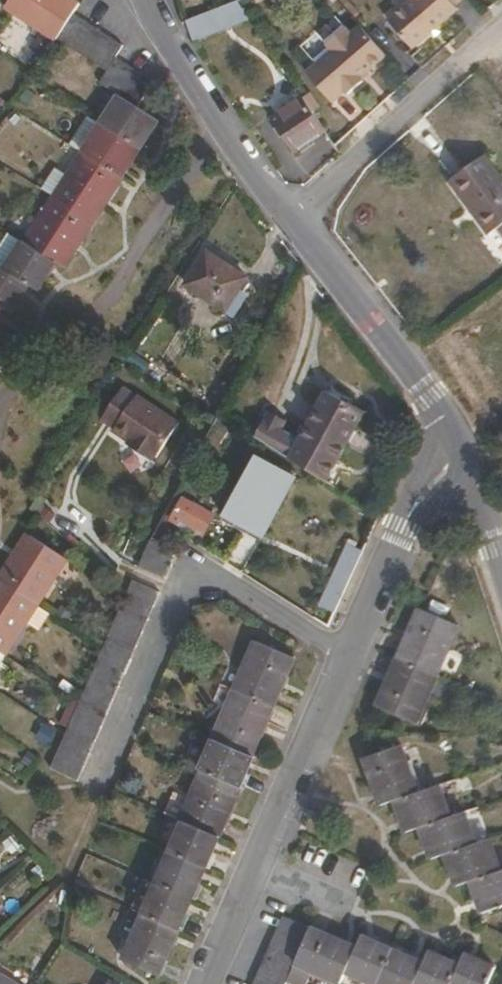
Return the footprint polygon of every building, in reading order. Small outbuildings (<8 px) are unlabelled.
[(77,6),(69,0),(11,0),(4,10),(54,42),(70,16),(77,6)] [(249,18),(237,0),(236,0),(185,19),(193,39),(249,18)] [(455,9),(452,6),(458,0),(409,0),(385,20),(410,48),(455,9)] [(68,50),(84,25),(70,16),(54,42),(68,50)] [(80,58),(97,33),(84,25),(68,50),(80,58)] [(357,78),(384,55),(362,30),(352,37),(346,31),(326,46),(332,53),(306,72),(330,102),(342,90),(345,94),(360,81),(357,78)] [(93,66),(109,40),(97,33),(80,58),(93,66)] [(105,74),(115,60),(122,48),(109,40),(93,66),(105,74)] [(109,93),(125,66),(115,60),(105,74),(97,86),(109,93)] [(122,101),(138,74),(125,66),(109,93),(116,97),(122,101)] [(135,109),(152,83),(138,74),(122,101),(135,109)] [(319,109),(309,94),(302,99),(311,114),(319,109)] [(140,150),(157,122),(135,109),(122,101),(116,97),(100,124),(140,150)] [(311,114),(302,99),(271,121),(294,154),(324,133),(311,114)] [(81,154),(100,124),(87,116),(68,145),(81,154)] [(140,150),(100,124),(81,154),(121,180),(140,150)] [(474,151),(441,178),(480,230),(488,224),(501,242),(501,188),(474,151)] [(93,224),(121,180),(81,154),(52,199),(93,224)] [(64,270),(93,224),(52,199),(23,244),(55,264),(64,270)] [(21,242),(9,234),(0,248),(0,267),(5,270),(21,242)] [(37,292),(55,264),(23,244),(21,242),(5,270),(29,286),(37,292)] [(234,293),(245,279),(204,253),(182,286),(232,318),(244,299),(234,293)] [(29,286),(5,270),(0,267),(0,309),(2,310),(10,315),(29,286)] [(96,430),(157,462),(180,418),(120,386),(96,430)] [(324,483),(364,414),(327,393),(296,445),(276,435),(282,426),(265,416),(251,441),(324,483)] [(259,538),(295,477),(253,453),(218,513),(259,538)] [(171,519),(193,532),(205,512),(183,499),(171,519)] [(63,561),(23,534),(0,572),(0,580),(36,605),(63,561)] [(148,557),(156,543),(148,540),(142,554),(148,557)] [(170,567),(176,552),(156,543),(148,557),(170,567)] [(141,571),(148,557),(142,554),(135,568),(141,571)] [(164,581),(170,567),(148,557),(141,571),(164,581)] [(36,605),(0,580),(0,653),(5,655),(36,605)] [(152,608),(158,594),(130,582),(123,596),(152,608)] [(146,622),(152,608),(123,596),(118,609),(146,622)] [(140,634),(146,622),(118,609),(112,622),(140,634)] [(435,677),(457,628),(417,612),(395,661),(435,677)] [(134,648),(140,634),(112,622),(106,635),(134,648)] [(129,660),(134,648),(106,635),(100,648),(129,660)] [(275,704),(294,659),(254,642),(234,686),(275,704)] [(123,673),(129,660),(100,648),(95,660),(123,673)] [(116,688),(123,673),(95,660),(89,675),(116,688)] [(414,726),(435,677),(395,661),(374,709),(414,726)] [(110,702),(116,688),(89,675),(82,689),(110,702)] [(253,754),(275,704),(234,686),(211,738),(214,739),(253,754)] [(104,716),(110,702),(82,689),(76,702),(104,716)] [(98,729),(104,716),(76,702),(70,716),(98,729)] [(92,742),(98,729),(70,716),(64,730),(92,742)] [(86,756),(92,742),(64,730),(58,743),(86,756)] [(242,787),(256,756),(253,754),(214,739),(200,769),(202,770),(242,787)] [(86,756),(58,743),(53,756),(80,770),(86,756)] [(415,795),(399,747),(364,760),(380,807),(394,802),(415,795)] [(47,770),(74,784),(80,770),(53,756),(47,770)] [(221,836),(242,787),(202,770),(180,820),(183,821),(221,836)] [(448,819),(437,787),(415,795),(394,802),(405,834),(419,829),(448,819)] [(474,847),(462,814),(448,819),(419,829),(431,861),(443,857),(474,847)] [(208,865),(221,836),(183,821),(171,850),(208,865)] [(498,870),(488,842),(474,847),(443,857),(453,886),(467,881),(498,870)] [(194,897),(208,865),(171,850),(157,883),(194,897)] [(498,870),(467,881),(479,915),(501,907),(501,869),(498,870)] [(180,929),(194,897),(157,883),(143,914),(180,929)] [(159,977),(180,929),(143,914),(122,962),(159,977)] [(311,929),(280,916),(273,931),(304,943),(311,929)] [(343,973),(354,947),(311,929),(304,943),(298,958),(295,964),(339,983),(343,973)] [(304,943),(273,931),(268,945),(298,958),(304,943)] [(391,950),(359,936),(354,947),(343,973),(369,983),(375,983),(391,950)] [(298,958),(268,945),(262,958),(292,971),(295,964),(298,958)] [(421,964),(391,950),(375,983),(412,983),(421,964)] [(458,966),(426,953),(421,964),(412,983),(451,983),(458,966)] [(495,968),(463,955),(458,966),(451,983),(488,983),(495,968)] [(292,971),(262,958),(257,971),(285,983),(286,983),(292,971)] [(257,971),(251,983),(252,983),(285,983),(257,971)]
